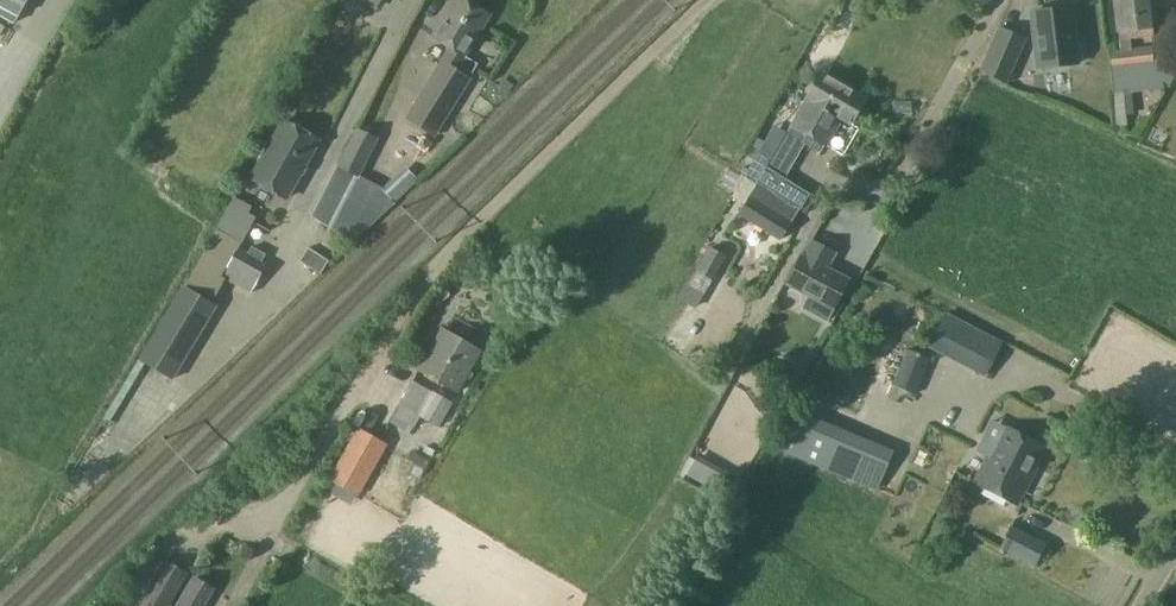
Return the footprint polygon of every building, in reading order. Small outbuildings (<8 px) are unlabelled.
[(10,23),(22,0),(0,0),(0,19),(10,23)] [(478,62),(465,54),(488,15),(464,0),(454,0),(433,35),(451,46),(406,119),(435,136),(478,62)] [(1175,75),(1175,57),(1175,52),(1151,55),(1151,48),(1130,51),(1129,39),(1157,35),(1156,27),(1153,0),(1113,0),(1116,32),(1118,40),(1119,52),(1108,54),(1112,92),(1117,126),(1127,125),(1123,91),(1171,85),(1175,75)] [(1041,70),(1073,66),(1072,59),(1083,58),(1081,42),(1070,43),(1066,7),(1036,10),(1041,70)] [(1024,41),(1001,30),(981,74),(1005,85),(1024,41)] [(806,98),(842,119),(849,123),(864,98),(821,72),(806,98)] [(1171,85),(1144,136),(1174,151),(1175,148),(1175,75),(1171,85)] [(791,126),(787,132),(820,152),(825,145),(826,146),(842,119),(806,98),(802,104),(804,105),(791,126)] [(306,141),(276,125),(254,165),(284,181),(306,141)] [(360,176),(380,138),(358,127),(313,218),(330,229),(357,175),(360,176)] [(777,149),(766,168),(784,179),(795,160),(777,149)] [(755,158),(746,173),(756,179),(765,164),(755,158)] [(396,200),(398,198),(419,178),(408,166),(385,188),(396,200)] [(807,193),(784,179),(766,168),(739,213),(781,238),(798,210),(806,195),(807,193)] [(806,195),(798,210),(806,215),(814,200),(806,195)] [(189,282),(216,299),(227,279),(252,292),(267,263),(262,260),(265,255),(251,247),(248,252),(238,247),(256,215),(251,212),(254,206),(236,196),(189,282)] [(746,260),(762,236),(732,216),(713,244),(727,253),(730,249),(746,260)] [(825,318),(845,279),(827,269),(834,255),(808,242),(801,255),(787,281),(810,293),(803,307),(825,318)] [(710,247),(697,271),(700,272),(713,280),(726,256),(710,247)] [(307,258),(300,271),(321,281),(327,267),(307,258)] [(495,261),(484,261),(484,272),(495,272),(495,261)] [(181,287),(139,360),(172,381),(216,308),(181,287)] [(933,339),(928,348),(984,377),(990,364),(997,351),(1000,345),(944,317),(933,339)] [(458,391),(481,350),(440,331),(418,369),(458,391)] [(907,349),(892,384),(915,394),(929,359),(907,349)] [(415,381),(395,416),(415,428),(422,416),(421,416),(434,392),(415,381)] [(440,426),(453,403),(434,392),(421,416),(422,416),(440,426)] [(788,415),(775,446),(874,487),(886,457),(788,415)] [(1016,502),(1044,447),(992,420),(976,451),(988,457),(978,478),(976,481),(1016,502)] [(358,496),(389,444),(362,427),(331,479),(358,496)] [(730,472),(697,454),(685,473),(719,493),(730,472)] [(1033,568),(1046,545),(1010,525),(997,548),(1033,568)] [(185,573),(166,560),(143,597),(157,605),(165,605),(185,573)] [(211,589),(194,579),(178,605),(201,605),(211,589)]
